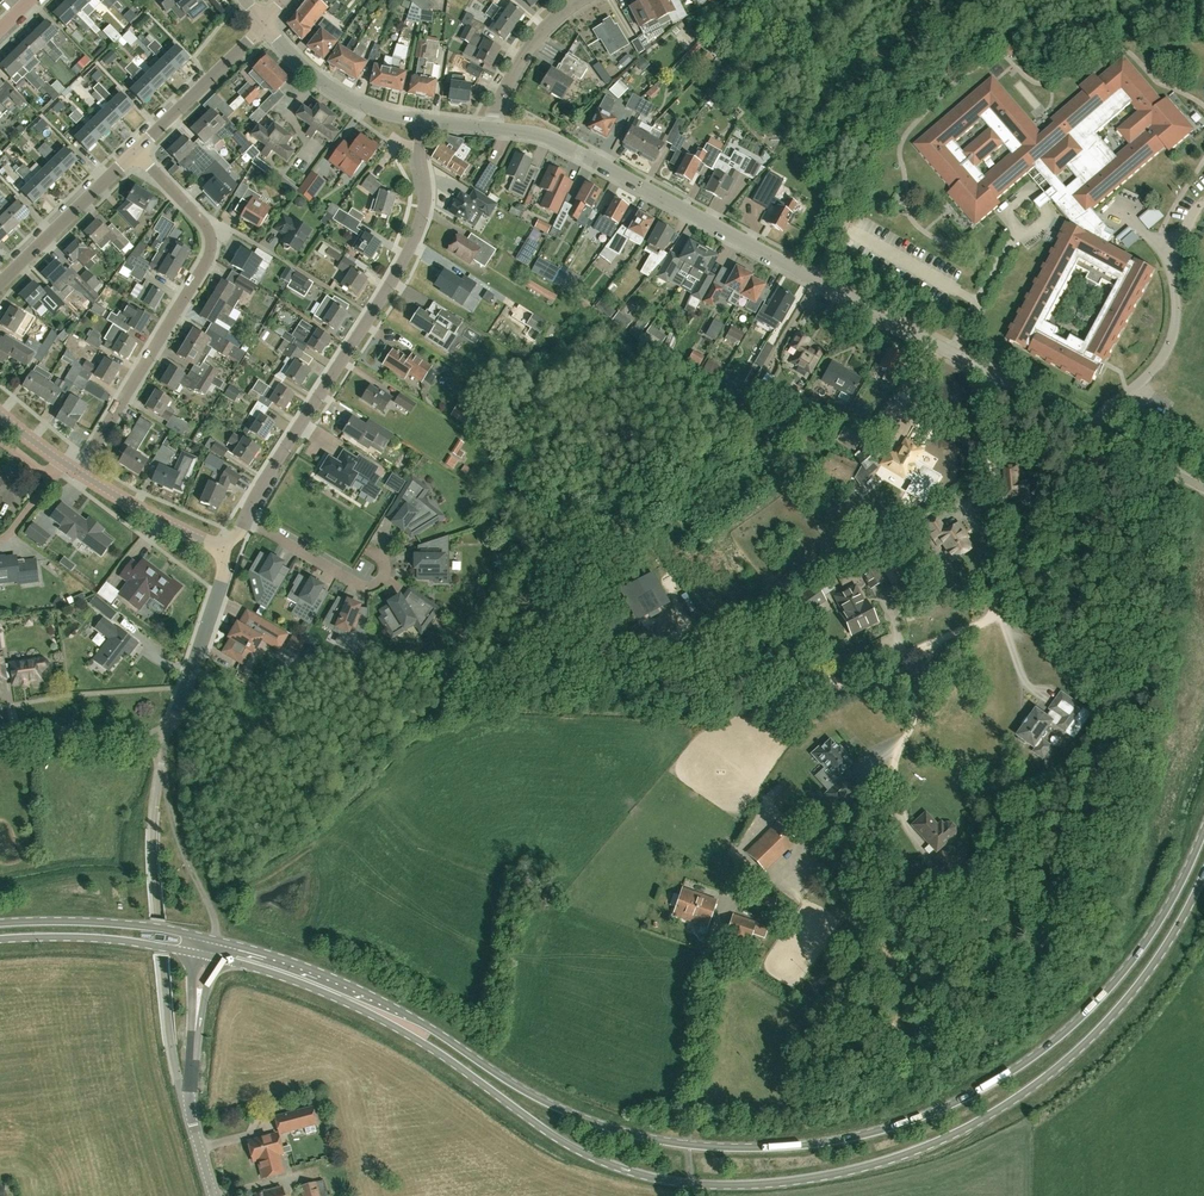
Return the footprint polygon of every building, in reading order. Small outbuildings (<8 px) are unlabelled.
[(84,0),(69,0),(68,0),(65,3),(90,29),(94,24),(88,18),(81,11),(89,4),(84,0)] [(100,3),(97,0),(93,0),(89,4),(94,10),(100,3)] [(100,3),(102,2),(109,10),(113,6),(107,0),(97,0),(100,3)] [(113,6),(117,11),(122,7),(115,0),(107,0),(113,6)] [(157,0),(167,13),(177,4),(185,14),(187,13),(193,20),(207,8),(201,0),(157,0)] [(288,25),(302,40),(311,31),(310,30),(335,0),(309,0),(288,25)] [(429,13),(435,6),(428,0),(409,0),(412,2),(422,11),(427,15),(429,13)] [(630,7),(640,28),(646,24),(653,39),(664,33),(660,27),(657,20),(657,21),(647,0),(644,0),(639,3),(638,1),(636,0),(632,2),(631,5),(632,6),(630,7)] [(657,21),(657,20),(668,15),(671,21),(673,25),(687,17),(680,3),(672,7),(668,0),(647,0),(657,21)] [(86,33),(90,29),(65,3),(52,16),(63,29),(73,19),(80,27),(86,33)] [(488,9),(514,27),(524,14),(510,4),(505,11),(500,7),(499,8),(492,3),(488,9)] [(81,11),(88,18),(90,16),(95,11),(94,10),(89,4),(81,11)] [(505,40),(514,27),(488,9),(485,14),(492,19),(491,20),(496,24),(491,31),(505,40)] [(131,11),(124,17),(130,24),(137,17),(131,11)] [(466,13),(461,23),(467,26),(481,33),(481,34),(485,26),(473,20),(474,17),(466,13)] [(628,45),(618,27),(616,29),(609,18),(603,22),(604,22),(601,24),(602,25),(594,30),(600,41),(603,38),(610,49),(614,47),(617,51),(628,45)] [(321,31),(308,47),(316,53),(315,56),(319,59),(322,58),(323,60),(343,34),(325,20),(318,28),(321,31)] [(39,29),(34,33),(59,59),(64,55),(50,41),(58,34),(46,22),(39,29)] [(690,29),(698,37),(704,31),(696,23),(690,29)] [(94,24),(90,29),(96,35),(100,31),(94,24)] [(110,26),(103,33),(114,45),(117,41),(121,38),(110,26)] [(467,26),(460,39),(468,43),(468,44),(481,51),(476,60),(489,67),(499,49),(478,38),(481,33),(467,26)] [(56,63),(59,59),(34,33),(23,45),(34,57),(42,49),(47,54),(56,63)] [(637,37),(644,48),(649,45),(643,34),(637,37)] [(137,38),(143,43),(146,40),(145,39),(141,35),(137,38)] [(150,44),(154,40),(149,35),(145,39),(146,40),(150,44)] [(117,41),(124,48),(128,43),(122,37),(121,38),(117,41)] [(631,42),(638,54),(644,51),(638,39),(631,42)] [(154,40),(150,44),(158,52),(162,48),(154,40)] [(328,63),(329,64),(329,67),(333,69),(336,68),(339,70),(343,63),(346,65),(359,44),(352,40),(345,51),(338,47),(328,63)] [(424,59),(426,42),(417,41),(415,58),(419,59),(419,62),(416,77),(411,76),(408,93),(420,96),(426,63),(426,60),(424,59)] [(426,63),(420,96),(433,98),(436,81),(431,80),(434,65),(435,65),(439,43),(426,41),(426,42),(424,59),(426,60),(426,63)] [(161,62),(153,69),(166,82),(174,74),(177,71),(164,58),(158,52),(150,44),(147,48),(156,57),(161,62)] [(366,48),(359,44),(346,65),(343,63),(339,70),(348,75),(348,78),(352,80),(355,79),(356,80),(366,63),(359,59),(366,48)] [(374,44),(367,62),(373,64),(381,46),(374,44)] [(40,62),(34,57),(23,45),(11,56),(41,88),(42,89),(54,102),(58,99),(61,95),(66,91),(63,87),(57,81),(50,87),(46,83),(45,84),(33,71),(41,64),(40,62)] [(405,73),(397,71),(401,55),(402,47),(396,45),(394,52),(392,59),(385,89),(392,90),(391,92),(399,94),(399,92),(401,92),(405,73)] [(164,58),(177,71),(178,69),(181,67),(188,59),(176,47),(164,58)] [(112,51),(101,61),(107,67),(118,57),(112,51)] [(248,75),(260,86),(277,69),(273,65),(275,63),(266,53),(256,63),(258,65),(251,72),(248,75)] [(631,61),(633,59),(628,54),(626,56),(626,55),(618,63),(619,63),(615,66),(620,71),(623,68),(624,69),(631,61)] [(65,65),(70,61),(64,55),(59,59),(65,65)] [(572,76),(580,80),(587,68),(566,55),(561,65),(557,74),(552,71),(542,86),(546,89),(545,90),(547,91),(548,90),(552,93),(551,94),(560,99),(560,97),(562,98),(571,82),(569,81),(572,76)] [(41,88),(11,56),(9,58),(0,66),(0,69),(10,80),(16,85),(21,80),(24,78),(37,91),(41,88)] [(77,64),(83,70),(91,63),(85,57),(77,64)] [(156,57),(149,64),(153,69),(161,62),(156,57)] [(385,89),(392,59),(385,57),(383,68),(375,67),(370,85),(372,85),(371,88),(379,89),(379,87),(385,89)] [(1128,311),(1130,308),(1132,309),(1138,298),(1136,296),(1138,293),(1140,294),(1147,283),(1144,281),(1146,277),(1149,279),(1153,270),(1136,261),(1135,264),(1130,262),(1131,259),(1107,246),(1112,236),(1105,232),(1107,228),(1091,209),(1165,146),(1169,150),(1188,134),(1177,122),(1182,117),(1166,99),(1162,103),(1123,58),(1098,80),(1094,75),(1080,87),(1084,92),(1052,120),(1055,124),(1041,135),(997,84),(992,88),(987,82),(915,145),(953,190),(949,193),(965,212),(970,207),(980,220),(999,203),(996,199),(1034,166),(1052,188),(1043,195),(1049,202),(1052,200),(1071,222),(1069,225),(1067,224),(1062,232),(1064,234),(1063,236),(1066,238),(1060,249),(1057,247),(1055,251),(1058,253),(1056,257),(1053,255),(1047,267),(1050,268),(1048,272),(1045,270),(1039,282),(1041,283),(1039,287),(1037,285),(1030,297),(1033,298),(1031,302),(1028,301),(1022,312),(1025,314),(1023,317),(1020,316),(1014,327),(1017,329),(1015,332),(1012,331),(1008,340),(1025,349),(1026,346),(1031,348),(1029,351),(1033,353),(1034,350),(1038,352),(1037,355),(1048,361),(1050,358),(1053,360),(1052,363),(1063,369),(1065,367),(1068,369),(1067,371),(1078,378),(1080,375),(1091,381),(1090,384),(1091,384),(1100,367),(1098,366),(1100,362),(1101,360),(1104,362),(1106,358),(1103,357),(1105,353),(1108,355),(1114,343),(1111,342),(1113,338),(1116,340),(1122,328),(1119,327),(1121,323),(1124,324),(1130,313),(1128,311)] [(461,65),(467,68),(464,73),(478,80),(484,70),(470,62),(470,63),(464,60),(461,65)] [(142,79),(155,92),(156,91),(158,89),(166,82),(153,69),(147,75),(140,68),(139,69),(133,62),(129,66),(142,79)] [(77,64),(71,71),(75,75),(76,77),(83,70),(77,64)] [(142,79),(129,66),(125,70),(132,77),(129,79),(136,86),(142,79)] [(277,69),(260,86),(264,90),(268,90),(273,96),(288,81),(277,69)] [(98,71),(91,78),(96,83),(99,80),(102,76),(98,71)] [(452,75),(452,76),(446,75),(446,78),(445,78),(445,83),(451,84),(448,100),(451,100),(451,102),(452,104),(458,105),(460,103),(460,101),(468,102),(470,85),(465,85),(466,77),(452,75)] [(155,92),(142,79),(136,86),(131,91),(143,104),(152,95),(154,93),(155,92)] [(619,80),(609,91),(618,99),(628,89),(619,80)] [(26,102),(6,83),(3,86),(0,89),(0,104),(1,105),(9,98),(19,108),(26,102)] [(227,119),(245,101),(255,91),(247,83),(237,93),(241,96),(229,108),(224,102),(217,109),(224,116),(227,119)] [(95,91),(103,99),(109,105),(122,118),(123,117),(125,115),(133,106),(121,94),(119,95),(115,100),(98,84),(94,88),(93,89),(95,91)] [(66,91),(61,95),(64,99),(72,91),(69,87),(66,91)] [(109,105),(103,99),(95,91),(91,95),(99,102),(96,105),(103,112),(109,105)] [(245,101),(249,105),(259,95),(255,91),(245,101)] [(633,111),(640,98),(632,94),(625,107),(633,111)] [(594,132),(595,132),(606,137),(615,119),(608,115),(616,102),(605,96),(598,110),(588,128),(590,129),(590,130),(591,132),(594,132)] [(647,102),(640,98),(633,111),(640,115),(647,102)] [(59,101),(51,109),(57,115),(65,107),(59,101)] [(309,136),(328,111),(318,104),(312,113),(303,106),(296,116),(311,127),(306,134),(309,136)] [(122,118),(109,105),(103,112),(98,116),(110,129),(118,121),(121,119),(122,118)] [(258,108),(249,118),(255,125),(265,115),(258,108)] [(73,114),(80,121),(84,117),(77,110),(73,114)] [(209,113),(201,120),(222,142),(222,141),(228,136),(236,129),(231,123),(227,119),(224,116),(220,120),(211,111),(209,113)] [(328,111),(309,136),(311,138),(317,131),(332,143),(339,134),(330,127),(337,118),(328,111)] [(80,121),(73,114),(69,117),(75,124),(76,125),(80,121)] [(98,116),(86,128),(99,140),(101,138),(110,129),(98,116)] [(671,130),(678,134),(680,131),(685,121),(678,118),(671,130)] [(42,119),(32,128),(39,135),(48,125),(42,119)] [(207,147),(204,150),(215,162),(225,172),(226,171),(231,166),(218,153),(214,149),(222,142),(201,120),(191,130),(199,139),(204,144),(207,147)] [(652,128),(641,123),(636,120),(632,127),(623,144),(630,148),(630,149),(630,151),(635,154),(637,153),(638,152),(640,152),(653,128),(652,127),(652,128)] [(264,156),(283,131),(274,124),(267,133),(258,127),(251,136),(266,147),(261,154),(264,156)] [(26,130),(21,125),(15,131),(20,136),(26,130)] [(98,141),(99,140),(86,128),(75,139),(77,142),(87,152),(89,150),(96,143),(98,141)] [(653,128),(640,152),(640,153),(640,155),(640,157),(645,159),(647,159),(648,157),(656,161),(664,145),(668,137),(662,134),(663,133),(653,128)] [(283,131),(264,156),(267,158),(272,151),(287,163),(294,153),(285,147),(292,138),(283,131)] [(378,149),(376,147),(377,145),(373,142),(370,143),(361,136),(351,148),(343,143),(329,162),(351,177),(363,161),(367,164),(378,149)] [(194,160),(205,172),(215,162),(204,150),(196,142),(192,146),(184,137),(177,144),(175,142),(167,150),(169,151),(168,152),(179,163),(184,169),(185,169),(194,160)] [(447,137),(432,158),(461,177),(468,166),(462,162),(454,156),(461,145),(464,142),(460,139),(447,137)] [(711,170),(721,152),(719,151),(722,144),(710,138),(707,144),(703,152),(698,149),(692,160),(677,152),(671,163),(679,168),(675,175),(676,175),(676,178),(681,181),(683,179),(690,182),(695,172),(699,174),(704,166),(711,170)] [(243,147),(239,152),(242,155),(245,153),(253,146),(249,142),(243,147)] [(45,143),(41,147),(50,156),(54,152),(45,143)] [(470,151),(461,145),(454,156),(462,162),(470,151)] [(64,174),(66,172),(50,156),(41,147),(37,151),(50,164),(43,171),(55,183),(62,176),(64,174)] [(77,162),(65,150),(54,160),(66,172),(69,170),(71,168),(77,162)] [(728,192),(738,173),(739,173),(740,171),(754,179),(755,176),(756,176),(765,169),(761,166),(761,165),(744,156),(735,172),(732,170),(735,163),(720,155),(722,152),(721,152),(711,170),(715,172),(706,191),(721,199),(726,191),(728,192)] [(529,166),(530,163),(531,161),(529,160),(529,158),(524,156),(522,157),(516,154),(506,175),(514,179),(508,191),(523,199),(532,180),(524,176),(529,166)] [(254,162),(252,164),(268,176),(273,170),(257,159),(256,158),(254,162)] [(215,162),(205,172),(210,177),(213,180),(204,189),(205,190),(210,195),(208,197),(217,207),(219,205),(229,194),(230,194),(231,196),(236,189),(228,181),(228,179),(230,177),(225,172),(215,162)] [(489,163),(474,188),(485,194),(493,181),(491,179),(498,168),(489,163)] [(43,171),(37,177),(30,170),(24,164),(19,168),(44,194),(46,191),(55,183),(43,171)] [(37,165),(36,164),(32,168),(30,170),(37,177),(43,171),(37,165)] [(534,181),(539,171),(529,166),(524,176),(532,180),(534,181)] [(19,168),(15,172),(28,185),(21,192),(33,204),(41,196),(44,194),(19,168)] [(574,182),(564,177),(565,175),(563,174),(563,171),(558,169),(556,170),(550,168),(540,188),(548,192),(541,207),(556,214),(566,193),(569,194),(574,182)] [(273,170),(268,176),(295,195),(299,189),(273,170)] [(312,173),(298,192),(309,201),(324,182),(312,173)] [(362,186),(378,199),(378,201),(374,200),(370,212),(389,217),(395,196),(383,193),(385,189),(375,182),(377,179),(371,175),(362,186)] [(781,184),(766,176),(752,201),(767,209),(771,203),(777,207),(769,222),(768,223),(768,224),(772,227),(782,232),(787,223),(789,224),(794,216),(791,214),(796,203),(788,199),(785,205),(773,198),(781,184)] [(757,186),(761,180),(756,178),(752,183),(757,186)] [(573,207),(568,215),(577,220),(580,215),(588,220),(593,211),(591,209),(600,193),(585,184),(576,201),(577,201),(573,207)] [(157,201),(152,198),(135,187),(127,200),(128,201),(123,206),(117,211),(127,221),(132,226),(133,228),(138,223),(137,221),(127,211),(134,205),(143,210),(147,212),(149,214),(157,201)] [(248,188),(241,200),(234,211),(241,215),(240,217),(259,229),(271,208),(259,200),(261,196),(248,188)] [(485,198),(484,197),(485,196),(475,190),(474,191),(469,199),(461,194),(456,202),(454,201),(448,211),(458,218),(460,216),(467,221),(472,213),(474,214),(477,210),(483,214),(488,217),(496,205),(485,198)] [(500,198),(489,191),(485,198),(496,205),(500,198)] [(12,207),(0,195),(0,206),(18,225),(21,222),(23,221),(29,215),(18,202),(12,207)] [(1049,202),(1043,195),(1033,204),(1039,211),(1049,202)] [(628,208),(626,207),(626,203),(622,202),(619,203),(613,200),(608,210),(605,208),(601,215),(593,229),(611,239),(628,208)] [(520,202),(513,205),(509,213),(518,218),(523,204),(520,202)] [(573,207),(564,203),(553,227),(548,236),(556,240),(568,215),(573,207)] [(1150,229),(1164,215),(1154,205),(1140,218),(1150,229)] [(18,225),(0,206),(0,228),(7,236),(16,227),(18,225)] [(361,223),(349,215),(339,209),(333,220),(359,236),(352,248),(371,260),(381,244),(357,229),(361,223)] [(349,215),(361,223),(364,217),(352,209),(349,215)] [(472,213),(467,221),(466,223),(474,228),(483,214),(477,210),(474,214),(472,213)] [(617,256),(619,257),(629,240),(641,246),(645,239),(655,223),(650,220),(650,217),(647,215),(644,217),(639,214),(634,222),(632,221),(627,230),(623,237),(616,233),(611,239),(604,249),(617,256)] [(580,215),(577,220),(586,225),(589,220),(588,220),(580,215)] [(283,216),(275,229),(286,236),(282,243),(283,244),(283,246),(284,248),(286,250),(288,249),(290,248),(297,252),(310,231),(295,222),(294,223),(283,216)] [(167,259),(181,267),(186,258),(190,252),(176,244),(167,239),(175,225),(162,217),(153,231),(160,234),(156,241),(162,244),(157,252),(157,253),(157,252),(167,259)] [(542,233),(548,236),(553,227),(539,220),(534,229),(542,233)] [(120,253),(125,248),(130,243),(122,235),(117,230),(112,234),(102,224),(101,225),(97,221),(85,233),(94,243),(101,250),(110,242),(120,252),(120,253)] [(667,254),(662,251),(664,246),(666,247),(674,233),(673,232),(674,230),(660,223),(659,225),(658,224),(649,241),(643,251),(650,255),(640,274),(646,278),(667,254)] [(623,237),(627,230),(621,226),(616,233),(623,237)] [(1128,249),(1140,239),(1130,226),(1118,237),(1128,249)] [(534,229),(528,239),(536,243),(542,233),(534,229)] [(471,234),(466,241),(478,249),(483,242),(471,234)] [(478,249),(466,241),(458,236),(448,250),(469,265),(472,260),(476,263),(479,259),(487,265),(496,251),(483,242),(478,249)] [(526,265),(538,245),(536,243),(528,239),(516,259),(526,265)] [(79,262),(84,267),(97,254),(90,247),(87,250),(78,240),(64,254),(73,262),(76,265),(79,262)] [(689,275),(703,249),(689,242),(681,256),(671,251),(667,259),(656,279),(667,285),(668,283),(679,289),(685,281),(689,276),(689,275)] [(324,257),(326,254),(338,262),(342,256),(329,247),(329,248),(323,244),(318,252),(324,257)] [(703,249),(689,275),(689,276),(685,281),(696,286),(691,295),(685,312),(693,316),(700,302),(711,283),(715,276),(708,272),(717,257),(711,253),(711,251),(705,248),(703,249)] [(248,281),(257,267),(265,272),(273,258),(257,249),(252,256),(241,250),(238,256),(232,266),(242,272),(240,276),(248,281)] [(604,249),(598,256),(610,265),(617,256),(604,249)] [(167,259),(157,252),(157,253),(150,264),(138,257),(132,266),(146,274),(150,268),(159,273),(158,274),(172,282),(181,267),(167,259)] [(338,268),(349,275),(342,286),(357,295),(367,279),(352,270),(356,265),(345,258),(338,268)] [(531,273),(552,285),(560,271),(538,259),(533,269),(531,273)] [(55,262),(43,275),(52,284),(51,285),(53,287),(50,289),(54,294),(62,302),(74,290),(85,296),(93,305),(99,297),(95,293),(93,290),(81,278),(73,270),(70,272),(67,269),(65,267),(63,270),(55,262)] [(146,274),(132,266),(132,267),(125,263),(119,274),(128,279),(129,276),(141,283),(146,274)] [(290,281),(296,272),(285,265),(279,277),(289,283),(290,281)] [(562,290),(572,272),(562,266),(560,271),(552,285),(562,290)] [(720,267),(715,276),(711,283),(723,290),(718,298),(727,302),(732,292),(724,288),(732,274),(720,267)] [(752,276),(743,272),(743,269),(739,267),(737,268),(736,267),(732,274),(724,288),(732,292),(727,302),(735,307),(741,296),(751,278),(752,276)] [(441,276),(435,285),(442,289),(440,291),(462,305),(476,284),(464,277),(461,282),(445,271),(441,276)] [(87,272),(81,278),(93,290),(99,284),(87,272)] [(290,281),(304,289),(309,280),(296,272),(290,281)] [(240,276),(232,289),(222,282),(213,297),(241,314),(242,313),(234,308),(238,301),(238,300),(242,294),(244,291),(251,296),(257,286),(248,281),(240,276)] [(755,314),(762,301),(757,298),(763,289),(764,286),(751,278),(741,296),(749,300),(745,308),(755,314)] [(548,292),(527,279),(523,286),(553,303),(557,296),(548,292)] [(130,296),(144,304),(154,310),(162,298),(164,295),(153,288),(155,286),(146,281),(142,287),(137,284),(130,296)] [(679,289),(691,295),(696,286),(685,281),(679,289)] [(28,286),(20,294),(21,296),(20,297),(35,313),(43,306),(52,316),(56,313),(65,304),(62,302),(54,294),(50,289),(47,286),(42,292),(34,283),(30,287),(28,286)] [(711,283),(700,302),(712,309),(718,298),(723,290),(711,283)] [(769,292),(763,289),(757,298),(762,301),(764,302),(769,292)] [(754,319),(775,331),(794,299),(778,290),(768,308),(762,304),(754,319)] [(236,322),(241,314),(213,297),(204,311),(201,317),(211,324),(207,330),(218,336),(239,349),(243,342),(233,336),(228,333),(229,332),(236,321),(236,322)] [(323,322),(335,330),(346,313),(335,305),(336,303),(327,297),(322,304),(321,305),(314,316),(312,319),(321,325),(323,322)] [(615,313),(601,301),(595,307),(610,319),(615,313)] [(138,312),(130,307),(128,306),(123,314),(119,312),(117,316),(111,313),(106,320),(110,322),(118,327),(121,323),(129,327),(129,328),(140,334),(147,323),(150,318),(138,312)] [(1,323),(2,324),(1,325),(14,333),(21,324),(29,329),(34,321),(25,315),(24,317),(11,309),(6,317),(5,317),(4,317),(3,318),(2,318),(2,319),(1,320),(1,321),(1,322),(1,323)] [(411,319),(413,320),(411,323),(427,334),(425,338),(435,344),(437,341),(441,344),(451,329),(455,332),(461,323),(443,312),(438,319),(428,312),(427,312),(425,315),(419,311),(417,314),(415,312),(411,319)] [(619,312),(612,321),(626,331),(633,322),(619,312)] [(526,326),(530,329),(540,335),(540,334),(548,323),(533,314),(526,326)] [(641,317),(634,327),(643,334),(651,324),(641,317)] [(725,324),(714,318),(705,334),(716,340),(725,324)] [(300,341),(308,346),(320,354),(326,345),(330,338),(318,330),(317,331),(302,321),(299,326),(306,331),(300,341)] [(556,328),(549,323),(542,334),(549,339),(556,328)] [(666,335),(651,324),(643,334),(659,346),(666,335)] [(66,327),(58,337),(63,344),(71,333),(71,332),(66,327)] [(638,340),(643,334),(634,327),(629,333),(638,340)] [(739,345),(745,335),(732,327),(726,338),(739,345)] [(37,354),(34,359),(41,363),(58,337),(52,329),(42,346),(41,346),(37,354)] [(437,341),(435,344),(448,353),(460,335),(455,332),(451,329),(441,344),(437,341)] [(86,336),(89,337),(86,342),(96,349),(98,350),(102,343),(99,340),(101,336),(93,331),(92,332),(90,330),(86,336)] [(123,335),(122,336),(114,330),(108,340),(108,341),(106,345),(104,347),(113,352),(112,352),(125,360),(135,343),(123,335)] [(212,349),(216,352),(227,359),(229,356),(238,362),(240,363),(244,356),(246,353),(240,350),(239,349),(218,336),(214,342),(210,340),(204,336),(193,330),(186,343),(208,356),(212,349)] [(270,334),(265,330),(260,338),(265,341),(270,334)] [(669,330),(666,335),(662,345),(673,350),(679,334),(669,330)] [(285,332),(281,338),(282,339),(284,340),(292,345),(296,339),(292,337),(291,336),(285,332)] [(790,346),(797,351),(791,361),(809,372),(821,352),(821,350),(818,349),(816,349),(815,351),(813,352),(811,350),(812,349),(806,345),(809,340),(797,333),(790,346)] [(8,356),(28,368),(34,359),(37,354),(30,349),(25,346),(16,341),(15,342),(5,335),(3,338),(0,337),(0,338),(0,362),(1,363),(3,364),(8,356)] [(37,354),(41,346),(29,338),(25,346),(30,349),(37,354)] [(277,352),(286,358),(283,363),(285,365),(292,369),(286,377),(299,386),(306,375),(310,370),(307,368),(297,362),(304,353),(292,345),(284,340),(277,352)] [(212,385),(214,386),(220,390),(220,389),(224,383),(216,378),(219,373),(208,366),(203,363),(208,356),(186,343),(178,356),(194,366),(204,372),(201,378),(202,379),(212,385)] [(761,369),(774,348),(766,343),(753,365),(761,369)] [(82,368),(76,360),(67,349),(64,355),(63,357),(72,363),(70,366),(72,367),(64,380),(67,382),(72,385),(78,375),(82,368)] [(704,355),(693,349),(686,361),(697,367),(704,355)] [(904,358),(895,354),(895,351),(891,349),(889,350),(879,367),(886,371),(882,379),(889,384),(904,358)] [(392,352),(384,365),(404,378),(408,373),(421,382),(430,368),(412,356),(409,361),(398,353),(397,355),(392,352)] [(78,375),(89,382),(93,375),(109,385),(114,378),(120,368),(106,360),(99,370),(90,364),(87,362),(78,357),(76,360),(82,368),(78,375)] [(720,365),(706,358),(701,368),(714,375),(720,365)] [(832,362),(822,381),(841,391),(838,397),(847,402),(850,396),(851,396),(860,379),(841,369),(841,368),(832,362)] [(266,365),(264,369),(270,373),(273,369),(266,365)] [(42,369),(41,370),(36,367),(32,374),(31,374),(23,387),(38,397),(47,383),(51,375),(42,369)] [(187,377),(184,375),(171,367),(161,384),(174,392),(178,385),(187,390),(188,389),(194,393),(196,389),(206,395),(208,391),(212,385),(202,379),(199,384),(187,377)] [(766,374),(761,382),(769,387),(774,379),(766,374)] [(89,382),(78,375),(72,385),(83,391),(84,390),(89,382)] [(53,387),(47,383),(38,397),(53,406),(61,392),(61,391),(65,384),(57,379),(53,387)] [(258,402),(268,409),(272,403),(283,411),(288,404),(292,397),(293,396),(280,387),(277,391),(269,386),(259,380),(252,390),(251,390),(247,395),(254,400),(258,402)] [(109,394),(89,382),(84,390),(101,400),(109,401),(109,394)] [(761,382),(756,391),(779,404),(783,395),(769,387),(761,382)] [(242,392),(229,384),(223,395),(235,403),(242,392)] [(382,413),(392,398),(378,390),(377,391),(370,387),(362,400),(382,413)] [(175,412),(166,407),(170,400),(156,392),(149,404),(146,408),(161,417),(160,417),(168,422),(165,427),(172,431),(183,437),(185,432),(189,434),(192,428),(188,426),(189,424),(172,416),(175,412)] [(395,401),(394,403),(410,414),(417,404),(400,394),(395,401)] [(69,399),(57,419),(73,429),(85,410),(87,407),(87,406),(79,401),(72,396),(71,396),(70,397),(69,399)] [(262,418),(268,409),(258,402),(249,415),(257,420),(250,432),(264,441),(270,432),(271,430),(274,426),(262,418)] [(458,405),(452,415),(470,427),(477,417),(458,405)] [(802,406),(795,420),(806,426),(810,418),(813,412),(802,406)] [(147,462),(135,454),(150,429),(153,426),(140,418),(135,427),(119,452),(125,455),(119,464),(139,476),(147,462)] [(836,433),(810,418),(806,426),(832,440),(836,433)] [(359,442),(363,436),(383,449),(392,435),(368,420),(364,426),(352,419),(348,425),(343,432),(359,442)] [(156,436),(165,442),(167,439),(172,431),(165,427),(163,426),(158,433),(156,436)] [(864,438),(845,428),(837,442),(856,453),(864,438)] [(244,439),(243,441),(233,435),(229,442),(238,448),(233,456),(248,465),(259,449),(244,439)] [(225,448),(210,439),(208,442),(204,447),(210,451),(211,451),(223,458),(228,450),(225,448)] [(464,443),(459,440),(451,453),(456,456),(464,443)] [(857,458),(862,464),(854,478),(861,485),(869,474),(877,468),(872,462),(886,451),(877,441),(857,458)] [(881,465),(895,473),(905,479),(911,482),(906,491),(924,502),(940,475),(915,461),(921,451),(904,441),(895,457),(888,453),(881,464),(881,465)] [(156,456),(168,464),(175,453),(163,445),(156,456)] [(211,451),(210,451),(206,462),(220,470),(226,460),(223,458),(211,451)] [(348,487),(352,482),(356,475),(368,483),(374,474),(378,468),(359,456),(357,460),(343,451),(338,461),(336,463),(329,458),(321,470),(318,475),(343,491),(346,486),(348,487)] [(172,490),(173,488),(183,493),(197,458),(182,452),(173,472),(165,469),(159,466),(158,469),(152,482),(172,490)] [(857,465),(829,452),(819,475),(847,487),(857,465)] [(453,470),(458,461),(450,456),(444,464),(453,470)] [(1028,463),(1029,476),(1036,476),(1035,462),(1028,463)] [(895,473),(881,465),(876,475),(900,488),(905,479),(895,473)] [(1035,482),(1018,484),(1016,467),(1005,469),(1007,485),(1005,485),(1006,498),(1020,496),(1021,500),(1037,498),(1035,482)] [(200,503),(208,506),(208,509),(212,511),(214,509),(215,509),(221,498),(223,499),(226,491),(230,483),(235,486),(241,478),(227,469),(221,477),(222,478),(218,487),(209,483),(200,503)] [(381,479),(374,474),(368,483),(356,475),(352,482),(361,488),(358,493),(374,503),(382,492),(375,488),(381,479)] [(398,493),(405,483),(393,476),(386,486),(398,493)] [(411,478),(394,505),(403,510),(393,523),(403,531),(405,529),(411,537),(415,534),(435,521),(426,509),(428,507),(420,501),(428,491),(411,478)] [(60,525),(63,527),(60,531),(74,541),(76,538),(101,556),(112,542),(100,534),(103,530),(89,519),(86,523),(78,517),(62,505),(52,518),(60,525)] [(403,510),(394,505),(386,518),(393,523),(403,510)] [(937,544),(942,541),(952,558),(969,548),(961,535),(963,534),(957,524),(944,533),(935,518),(925,525),(937,544)] [(33,520),(24,533),(42,548),(52,535),(33,520)] [(431,556),(418,556),(415,556),(415,569),(418,569),(418,577),(418,580),(429,580),(429,577),(434,577),(434,584),(448,584),(448,569),(449,570),(449,556),(448,556),(448,537),(431,543),(431,556)] [(418,547),(418,556),(431,556),(431,543),(423,545),(418,547)] [(64,555),(59,562),(72,571),(77,565),(64,555)] [(263,595),(258,603),(267,608),(285,577),(277,572),(281,566),(282,564),(271,557),(269,560),(260,555),(257,561),(250,573),(258,578),(263,595)] [(17,578),(17,580),(26,579),(26,583),(38,581),(35,561),(24,562),(24,560),(17,561),(17,558),(0,561),(0,581),(17,578)] [(871,560),(859,566),(871,588),(882,582),(877,571),(871,560)] [(143,561),(138,567),(131,562),(120,576),(129,583),(120,594),(141,610),(151,597),(165,608),(182,587),(173,580),(169,586),(156,576),(158,573),(143,561)] [(892,561),(881,568),(896,592),(907,584),(892,561)] [(288,571),(281,566),(277,572),(285,577),(288,571)] [(258,578),(250,573),(248,576),(258,603),(263,595),(258,578)] [(315,598),(320,590),(322,587),(316,583),(311,580),(309,583),(299,577),(296,582),(296,585),(288,599),(302,607),(297,616),(310,624),(323,602),(315,598)] [(654,581),(627,596),(639,618),(647,613),(657,608),(666,603),(654,581)] [(110,607),(120,594),(105,583),(96,595),(110,607)] [(815,584),(788,604),(800,620),(827,600),(818,587),(815,584)] [(845,592),(863,627),(865,626),(868,627),(874,624),(874,621),(876,620),(867,603),(864,605),(857,591),(854,592),(852,588),(845,592)] [(328,594),(320,590),(315,598),(323,602),(327,595),(328,594)] [(410,590),(402,601),(408,610),(418,604),(421,598),(410,590)] [(72,597),(75,604),(80,601),(83,599),(86,598),(83,592),(72,597)] [(861,628),(863,627),(845,592),(839,595),(841,599),(837,601),(844,615),(842,616),(850,633),(852,632),(855,634),(861,630),(861,628)] [(110,607),(96,595),(89,603),(106,616),(112,621),(118,613),(110,607)] [(402,626),(405,630),(415,623),(417,627),(425,627),(437,609),(421,598),(418,604),(408,610),(402,601),(399,597),(396,599),(394,600),(388,604),(390,606),(381,612),(384,617),(380,619),(387,630),(386,631),(388,634),(402,626)] [(364,649),(365,627),(357,626),(352,624),(358,610),(359,606),(347,601),(346,604),(341,601),(338,599),(337,601),(330,614),(327,619),(337,625),(334,631),(340,635),(337,642),(350,648),(353,648),(364,649)] [(361,611),(358,610),(352,624),(357,626),(365,627),(367,611),(361,611)] [(223,653),(239,662),(239,661),(243,654),(245,655),(247,650),(253,653),(261,639),(278,649),(286,635),(247,612),(240,623),(239,626),(237,624),(229,638),(231,640),(223,653)] [(96,628),(110,639),(94,660),(109,671),(123,653),(128,647),(133,651),(138,644),(118,628),(117,629),(103,619),(96,628)] [(294,636),(289,645),(298,651),(303,642),(300,640),(294,636)] [(291,680),(304,687),(323,653),(312,646),(291,680)] [(41,660),(4,665),(2,653),(0,653),(0,680),(6,679),(5,677),(11,676),(13,685),(31,683),(42,681),(41,672),(42,672),(43,671),(44,671),(45,670),(46,670),(46,669),(47,668),(47,667),(47,666),(47,665),(47,664),(47,663),(46,662),(45,661),(44,660),(43,660),(42,660),(41,660)] [(1057,701),(1050,709),(1063,718),(1058,726),(1066,732),(1078,716),(1084,707),(1063,692),(1057,701)] [(1037,710),(1018,736),(1020,737),(1019,739),(1019,740),(1024,744),(1026,744),(1027,743),(1034,748),(1035,747),(1037,748),(1034,752),(1043,758),(1051,747),(1041,739),(1053,722),(1037,710)] [(822,762),(826,767),(833,775),(831,776),(831,775),(825,781),(831,788),(828,791),(825,794),(835,805),(851,790),(841,779),(840,781),(836,777),(851,764),(844,755),(845,754),(844,752),(841,749),(839,747),(838,749),(830,740),(822,747),(821,746),(811,754),(820,764),(822,762)] [(790,783),(772,801),(780,809),(798,791),(790,783)] [(925,814),(913,826),(936,851),(938,848),(952,836),(954,832),(954,828),(951,825),(947,824),(943,826),(939,829),(925,814)] [(747,854),(761,868),(792,838),(778,823),(747,854)] [(941,852),(932,860),(966,896),(975,887),(965,877),(959,871),(941,852)] [(682,889),(673,915),(707,927),(716,901),(682,889)] [(764,897),(762,904),(773,908),(775,901),(764,897)] [(750,942),(755,944),(758,937),(764,939),(768,928),(732,916),(726,934),(750,942)] [(312,1108),(275,1118),(279,1134),(316,1124),(312,1108)] [(291,1145),(280,1148),(277,1134),(248,1142),(253,1161),(258,1160),(263,1178),(283,1173),(278,1155),(293,1151),(291,1145)] [(299,1187),(301,1195),(320,1195),(317,1182),(299,1187)] [(282,1188),(252,1195),(284,1195),(282,1188)]
